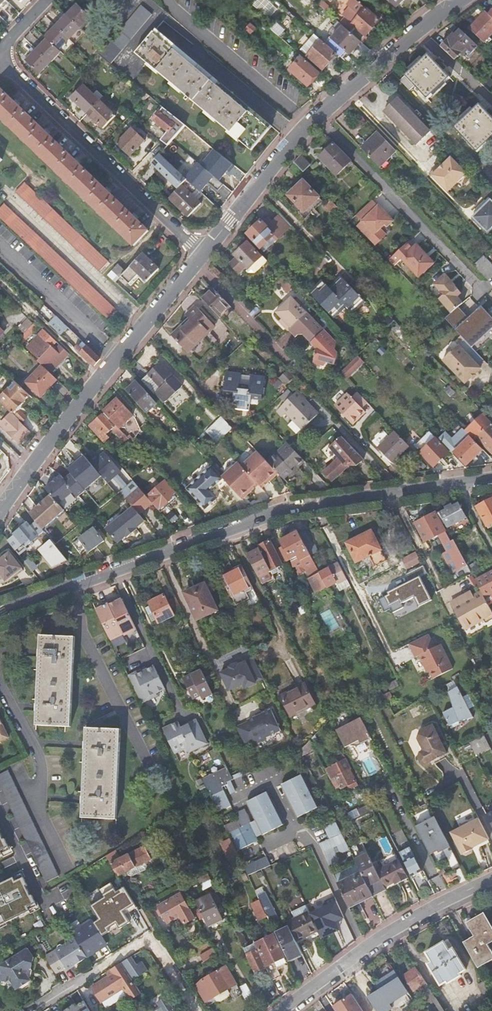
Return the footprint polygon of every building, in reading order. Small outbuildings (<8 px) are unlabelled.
[(96,11),(119,31),(102,50),(99,53),(132,81),(147,63),(188,97),(186,100),(188,102),(191,99),(251,151),(272,126),(168,39),(166,41),(155,32),(169,15),(161,8),(152,0),(105,0),(96,11)] [(269,16),(278,7),(270,0),(252,0),(269,16)] [(363,3),(359,0),(354,0),(350,6),(357,11),(363,3)] [(321,1),(318,5),(328,13),(331,9),(321,1)] [(77,4),(66,16),(80,28),(91,17),(77,4)] [(350,32),(361,41),(379,20),(364,7),(350,22),(353,24),(352,24),(355,27),(350,32)] [(486,11),(471,28),(485,41),(491,33),(491,17),(489,14),(486,11)] [(80,28),(66,16),(56,26),(69,39),(80,28)] [(274,23),(270,28),(281,38),(285,33),(282,31),(283,30),(274,23)] [(69,39),(56,26),(45,38),(47,39),(59,50),(69,39)] [(331,39),(326,45),(344,60),(348,54),(349,55),(361,41),(350,32),(343,26),(331,39)] [(478,45),(461,29),(455,35),(454,34),(449,39),(446,40),(443,43),(442,47),(455,59),(461,52),(463,54),(467,58),(478,45)] [(300,50),(307,56),(322,69),(336,54),(321,41),(314,35),(300,50)] [(47,39),(37,50),(50,63),(61,52),(59,50),(47,39)] [(50,63),(37,50),(26,61),(40,74),(50,63)] [(444,70),(435,61),(428,54),(400,80),(409,90),(414,86),(427,99),(450,77),(444,70)] [(308,86),(320,72),(301,56),(289,70),(308,86)] [(438,59),(435,61),(444,70),(446,67),(438,59)] [(71,98),(87,114),(99,101),(84,86),(71,98)] [(0,92),(0,118),(134,246),(148,231),(137,220),(137,219),(132,214),(131,215),(110,194),(110,193),(105,188),(104,189),(79,164),(80,164),(74,159),(49,135),(44,130),(19,106),(14,101),(13,101),(2,90),(0,92)] [(398,98),(384,112),(389,118),(415,144),(429,130),(398,98)] [(99,101),(87,114),(103,129),(115,116),(99,101)] [(486,111),(479,103),(454,127),(477,152),(491,138),(491,117),(486,111)] [(186,126),(164,107),(154,120),(175,137),(186,126)] [(178,140),(189,129),(186,126),(175,137),(178,140)] [(132,129),(117,144),(129,156),(144,141),(132,129)] [(378,133),(361,148),(379,167),(396,151),(378,133)] [(333,143),(319,157),(328,166),(336,175),(351,161),(333,143)] [(301,155),(294,162),(301,170),(303,172),(306,169),(310,165),(308,162),(301,155)] [(451,157),(442,165),(438,169),(437,167),(430,173),(447,192),(466,174),(451,157)] [(211,161),(198,175),(215,191),(221,184),(219,182),(226,174),(211,161)] [(303,172),(309,178),(312,174),(306,169),(303,172)] [(303,181),(288,195),(304,211),(319,197),(303,181)] [(24,182),(15,192),(97,271),(107,261),(24,182)] [(182,185),(169,199),(188,217),(201,204),(182,185)] [(491,201),(490,199),(480,209),(482,211),(473,219),(487,233),(491,228),(491,226),(491,225),(491,201)] [(335,210),(337,207),(330,200),(325,205),(332,213),(335,210)] [(362,222),(356,227),(375,246),(386,236),(380,230),(385,226),(387,228),(393,222),(387,215),(385,213),(378,207),(377,207),(372,201),(356,215),(362,222)] [(0,207),(0,218),(106,318),(115,308),(4,203),(0,207)] [(291,226),(279,213),(272,220),(270,218),(264,224),(261,220),(247,234),(261,248),(274,235),(278,239),(281,239),(285,236),(284,233),(291,226)] [(264,252),(278,239),(274,235),(261,248),(264,252)] [(409,240),(388,260),(394,266),(401,259),(418,277),(434,263),(417,245),(414,246),(409,240)] [(239,251),(234,255),(249,269),(262,256),(248,242),(245,244),(243,242),(237,248),(239,251)] [(159,269),(143,253),(130,266),(146,282),(159,269)] [(491,276),(491,263),(484,255),(476,264),(490,278),(491,276)] [(120,277),(125,271),(118,264),(115,267),(112,270),(120,277)] [(115,281),(120,277),(112,270),(108,274),(115,281)] [(439,299),(451,313),(462,303),(457,296),(458,295),(459,290),(445,273),(433,284),(443,295),(439,299)] [(340,275),(328,286),(331,289),(343,278),(340,275)] [(283,277),(278,282),(288,292),(293,287),(292,287),(283,277)] [(355,316),(368,304),(343,278),(331,289),(328,286),(324,282),(323,282),(348,309),(351,311),(355,316)] [(323,282),(320,279),(308,292),(311,294),(323,282)] [(311,294),(336,321),(348,309),(323,282),(311,294)] [(203,299),(219,316),(229,305),(213,288),(203,299)] [(279,320),(288,330),(289,329),(292,326),(306,312),(291,296),(275,311),(282,318),(279,320)] [(358,318),(370,306),(368,304),(355,316),(358,318)] [(180,328),(171,336),(188,353),(215,326),(195,306),(185,316),(190,321),(182,330),(180,328)] [(338,323),(351,311),(348,309),(336,321),(338,323)] [(303,333),(311,342),(312,341),(324,330),(306,312),(292,326),(299,333),(303,333)] [(77,336),(56,316),(49,324),(59,333),(61,331),(72,341),(77,336)] [(35,321),(17,341),(20,344),(39,325),(35,321)] [(472,322),(466,328),(473,335),(479,330),(472,322)] [(292,326),(289,329),(296,336),(299,333),(292,326)] [(40,358),(56,341),(43,329),(39,334),(40,335),(28,347),(40,358)] [(312,341),(311,342),(316,347),(312,364),(323,367),(326,364),(334,366),(336,356),(334,353),(336,344),(324,330),(312,341)] [(381,343),(376,337),(371,343),(376,348),(381,343)] [(484,361),(464,339),(458,344),(442,359),(464,383),(480,368),(479,366),(484,361)] [(98,357),(88,346),(84,350),(78,344),(74,348),(92,365),(92,364),(94,365),(100,359),(98,357)] [(358,355),(339,373),(346,380),(364,362),(358,355)] [(162,363),(143,379),(165,403),(183,387),(162,363)] [(41,396),(57,379),(42,365),(26,383),(41,396)] [(288,370),(280,378),(286,385),(295,376),(288,370)] [(240,384),(241,375),(229,373),(226,393),(235,395),(233,407),(250,409),(252,397),(261,398),(263,378),(250,376),(249,386),(240,384)] [(250,376),(241,375),(240,384),(249,386),(250,376)] [(136,380),(126,389),(146,413),(157,403),(136,380)] [(0,398),(0,402),(11,413),(20,421),(22,422),(27,416),(18,407),(29,395),(15,382),(0,398)] [(296,391),(280,406),(285,411),(302,428),(317,414),(307,404),(305,406),(302,402),(303,400),(304,399),(296,391)] [(362,408),(368,403),(357,392),(352,397),(348,393),(335,405),(353,424),(366,411),(362,408)] [(117,399),(103,411),(119,428),(133,415),(117,399)] [(285,411),(280,406),(275,410),(281,416),(285,411)] [(11,413),(0,424),(0,425),(19,444),(30,433),(19,422),(20,421),(11,413)] [(125,436),(104,413),(89,426),(101,439),(112,429),(124,442),(128,439),(125,436)] [(465,431),(470,436),(474,439),(477,436),(491,451),(491,424),(491,423),(483,414),(465,431)] [(223,416),(209,428),(219,440),(233,427),(223,416)] [(128,439),(135,448),(137,446),(135,443),(138,441),(135,437),(139,433),(135,427),(125,436),(128,439)] [(466,465),(483,449),(474,439),(470,436),(465,431),(463,428),(452,438),(446,431),(438,439),(452,454),(454,452),(466,465)] [(409,446),(396,432),(390,437),(384,431),(373,442),(379,448),(379,449),(392,462),(409,446)] [(449,452),(430,431),(419,441),(420,443),(416,448),(420,452),(434,466),(449,452)] [(339,458),(324,472),(332,481),(350,464),(352,466),(356,467),(364,460),(342,437),(330,447),(339,458)] [(299,456),(287,442),(267,461),(276,471),(283,479),(292,470),(291,468),(295,464),(298,467),(304,461),(299,456)] [(261,456),(257,451),(241,466),(258,484),(262,488),(270,481),(268,478),(276,471),(267,461),(261,456)] [(101,476),(107,483),(109,482),(116,475),(120,472),(118,470),(104,453),(91,464),(101,476)] [(85,490),(101,476),(91,464),(83,454),(74,461),(77,464),(72,467),(72,466),(71,467),(68,469),(72,473),(85,490)] [(258,484),(241,466),(238,462),(222,477),(240,497),(249,489),(251,491),(258,484)] [(223,478),(211,465),(186,489),(205,509),(218,498),(210,490),(223,478)] [(86,490),(85,490),(72,473),(64,480),(61,475),(45,488),(51,495),(58,504),(72,492),(77,498),(86,490)] [(139,515),(152,504),(149,500),(146,497),(134,482),(127,488),(116,475),(109,482),(118,493),(120,492),(133,508),(136,511),(139,515)] [(164,481),(146,497),(149,500),(152,504),(158,510),(172,498),(171,496),(175,493),(164,481)] [(51,495),(30,514),(37,522),(43,529),(64,510),(61,507),(58,504),(51,495)] [(476,507),(487,527),(490,526),(489,524),(491,522),(491,499),(476,507)] [(458,502),(439,512),(445,523),(447,528),(467,517),(458,502)] [(133,508),(105,530),(117,543),(126,536),(127,537),(136,529),(136,528),(144,521),(139,515),(136,511),(133,508)] [(445,523),(439,512),(436,514),(435,512),(415,522),(425,541),(445,531),(441,525),(445,523)] [(37,522),(31,527),(27,523),(14,534),(15,536),(8,541),(19,555),(27,549),(25,547),(44,531),(43,529),(37,522)] [(93,528),(79,538),(89,552),(104,541),(93,528)] [(299,534),(298,531),(281,540),(290,558),(291,560),(293,566),(295,566),(298,575),(306,570),(310,577),(309,578),(316,591),(327,586),(319,572),(308,551),(306,548),(299,534)] [(299,534),(306,548),(312,545),(305,531),(299,534)] [(371,531),(346,543),(356,563),(369,556),(375,567),(386,561),(371,531)] [(57,564),(67,560),(50,539),(40,548),(45,554),(43,555),(52,565),(56,562),(57,564)] [(271,540),(259,546),(260,548),(271,570),(283,564),(271,540)] [(454,571),(467,564),(466,562),(454,540),(445,545),(448,551),(444,553),(454,571)] [(260,548),(247,554),(262,583),(274,577),(271,570),(260,548)] [(402,557),(407,568),(422,561),(417,550),(402,557)] [(0,560),(0,573),(5,580),(21,568),(10,553),(0,560)] [(24,561),(32,571),(37,568),(29,557),(24,561)] [(319,572),(327,586),(336,581),(331,572),(338,569),(335,564),(319,572)] [(245,590),(252,586),(242,567),(221,577),(231,597),(232,596),(235,603),(248,596),(245,590)] [(475,580),(484,596),(491,591),(491,571),(475,580)] [(405,607),(407,612),(433,600),(422,576),(379,596),(386,610),(392,607),(394,612),(405,607)] [(205,584),(185,593),(197,620),(217,610),(205,584)] [(158,622),(181,612),(174,596),(166,600),(164,595),(148,602),(158,622)] [(473,595),(465,600),(467,604),(476,600),(473,595)] [(491,623),(491,611),(484,596),(476,600),(467,604),(465,600),(453,606),(466,631),(485,622),(487,626),(491,623)] [(136,629),(121,599),(108,605),(108,603),(95,610),(110,640),(115,637),(117,640),(124,637),(131,633),(131,632),(136,629)] [(39,634),(34,725),(70,726),(74,636),(39,634)] [(428,634),(409,644),(415,657),(419,656),(424,666),(426,665),(429,672),(433,679),(453,669),(440,644),(434,647),(428,634)] [(255,682),(263,678),(253,658),(246,662),(245,661),(237,665),(236,663),(229,666),(230,668),(220,672),(229,690),(243,683),(245,688),(256,683),(255,682)] [(148,667),(159,690),(164,688),(153,665),(148,667)] [(146,669),(139,672),(151,697),(156,694),(155,692),(159,690),(148,667),(146,669)] [(200,669),(182,678),(192,698),(199,694),(201,697),(212,692),(200,669)] [(127,675),(140,702),(151,697),(139,672),(137,673),(136,671),(127,675)] [(396,680),(387,684),(390,690),(399,685),(396,680)] [(304,684),(281,695),(291,715),(314,703),(304,684)] [(473,716),(457,685),(447,691),(455,706),(445,711),(453,724),(462,719),(473,716)] [(389,691),(383,694),(384,695),(387,702),(393,699),(389,691)] [(247,721),(236,727),(244,745),(256,740),(256,741),(280,730),(270,709),(247,720),(247,721)] [(361,718),(337,730),(345,746),(359,740),(361,743),(371,738),(361,718)] [(177,721),(175,722),(176,725),(189,751),(206,742),(195,719),(180,726),(177,721)] [(8,737),(0,720),(0,741),(8,737)] [(165,727),(177,751),(186,747),(188,751),(189,751),(176,725),(175,722),(165,727)] [(447,753),(443,746),(440,740),(432,724),(419,731),(417,738),(423,750),(420,752),(418,757),(421,762),(426,764),(447,753)] [(85,727),(81,817),(116,818),(119,728),(85,727)] [(174,752),(177,751),(165,727),(162,728),(174,752)] [(487,741),(483,735),(469,742),(473,749),(479,745),(487,741)] [(312,740),(315,748),(320,746),(317,738),(312,740)] [(310,740),(300,750),(302,755),(314,749),(310,740)] [(468,743),(454,750),(457,757),(471,749),(468,743)] [(325,769),(335,787),(339,785),(340,786),(339,787),(340,788),(340,787),(341,788),(347,784),(349,789),(357,784),(355,781),(349,769),(350,768),(343,755),(336,759),(338,762),(325,769)] [(202,779),(210,796),(223,790),(221,786),(226,784),(225,782),(232,779),(231,776),(226,767),(202,779)] [(45,882),(58,877),(30,818),(7,770),(0,773),(0,788),(45,882)] [(232,780),(244,775),(242,771),(231,776),(232,779),(232,780)] [(281,784),(283,787),(298,816),(317,806),(301,774),(281,784)] [(223,790),(210,796),(217,810),(230,804),(223,790)] [(247,802),(257,820),(263,833),(264,834),(283,824),(266,792),(247,802)] [(357,810),(348,815),(351,820),(372,809),(370,806),(358,812),(357,810)] [(235,815),(241,827),(249,845),(258,840),(256,836),(249,824),(251,823),(245,810),(235,815)] [(433,813),(414,823),(428,851),(429,852),(431,851),(436,848),(437,849),(441,847),(452,868),(459,865),(433,813)] [(488,836),(477,816),(468,820),(465,819),(460,822),(459,825),(450,830),(461,852),(462,851),(465,852),(470,850),(471,847),(471,846),(471,845),(477,842),(488,836)] [(249,824),(256,836),(263,833),(257,820),(251,823),(249,824)] [(341,833),(336,822),(325,828),(330,838),(341,833)] [(241,827),(228,834),(234,846),(236,852),(249,845),(241,827)] [(341,833),(330,838),(319,843),(328,861),(336,857),(331,847),(332,847),(345,841),(341,833)] [(1,855),(2,855),(1,854),(9,850),(8,847),(4,839),(2,839),(0,835),(0,856),(1,855)] [(259,842),(255,844),(256,847),(260,845),(263,851),(285,842),(282,835),(272,838),(260,844),(259,842)] [(9,850),(1,854),(2,855),(1,855),(2,857),(12,852),(9,846),(8,847),(9,850)] [(113,869),(117,875),(150,858),(150,857),(153,856),(151,852),(148,854),(144,846),(120,858),(115,850),(106,856),(113,869)] [(236,852),(234,846),(225,850),(232,866),(241,861),(236,852)] [(421,871),(409,848),(399,853),(410,876),(412,876),(421,871)] [(376,870),(367,853),(354,859),(357,865),(372,895),(385,889),(384,887),(376,870)] [(106,856),(84,868),(87,873),(91,871),(93,875),(103,869),(105,874),(113,869),(106,856)] [(266,857),(257,862),(261,869),(270,865),(266,857)] [(322,870),(316,858),(310,861),(316,873),(322,870)] [(408,877),(398,859),(376,870),(384,887),(394,882),(398,880),(399,882),(408,877)] [(257,862),(244,868),(248,875),(261,869),(257,862)] [(373,896),(372,895),(357,865),(349,869),(353,876),(345,880),(342,873),(335,876),(351,910),(361,905),(360,903),(373,896)] [(353,876),(349,869),(342,873),(345,880),(353,876)] [(210,877),(208,873),(197,879),(199,883),(210,877)] [(15,876),(12,877),(0,883),(0,925),(5,923),(28,911),(29,911),(28,910),(36,906),(35,903),(31,895),(29,896),(25,887),(26,886),(23,878),(21,875),(16,877),(15,876)] [(99,907),(109,901),(108,898),(118,892),(110,880),(90,891),(99,907)] [(267,915),(276,933),(288,959),(301,952),(296,942),(288,925),(278,930),(273,919),(277,917),(264,891),(257,894),(260,900),(267,915)] [(108,898),(109,901),(119,895),(118,892),(108,898)] [(181,893),(177,895),(158,905),(159,907),(156,908),(160,915),(163,914),(167,922),(176,917),(180,915),(184,924),(194,918),(184,899),(181,893)] [(210,893),(196,900),(207,924),(222,917),(210,893)] [(267,915),(260,900),(251,903),(259,919),(267,915)] [(329,911),(312,919),(318,931),(320,934),(326,932),(327,934),(329,933),(330,935),(345,928),(344,926),(345,925),(337,908),(339,906),(336,900),(326,905),(329,911)] [(40,909),(37,902),(35,903),(36,906),(28,910),(29,911),(28,911),(30,914),(40,909)] [(308,910),(306,905),(292,912),(295,919),(309,912),(308,910)] [(287,923),(288,925),(296,942),(318,931),(312,919),(309,912),(295,919),(287,923)] [(463,943),(478,968),(491,960),(491,950),(488,943),(491,941),(491,928),(483,912),(465,923),(473,937),(463,943)] [(274,962),(285,957),(274,934),(256,943),(259,949),(271,975),(273,980),(281,976),(277,968),(274,962)] [(87,957),(75,938),(64,945),(60,944),(57,946),(56,950),(45,957),(56,973),(65,967),(67,969),(87,957)] [(443,943),(425,954),(430,962),(427,964),(439,985),(445,981),(446,984),(460,976),(459,973),(465,970),(452,949),(448,951),(443,943)] [(217,954),(213,947),(200,955),(203,961),(217,954)] [(8,960),(7,961),(24,989),(30,985),(31,979),(27,973),(28,970),(31,968),(33,957),(27,948),(14,957),(15,959),(9,963),(8,960)] [(271,975),(259,949),(250,953),(249,950),(246,952),(260,980),(271,975)] [(131,977),(133,981),(147,971),(141,962),(136,965),(130,957),(121,963),(131,977)] [(287,963),(285,957),(274,962),(277,968),(287,963)] [(7,961),(0,966),(0,979),(1,981),(13,983),(16,989),(22,990),(24,989),(7,961)] [(131,977),(121,963),(111,969),(110,970),(106,972),(109,977),(92,988),(101,1002),(101,1001),(123,988),(129,996),(131,999),(141,992),(133,981),(131,977)] [(206,1001),(213,997),(228,987),(234,984),(224,967),(215,972),(213,969),(205,973),(204,974),(206,977),(202,980),(197,986),(206,1001)] [(426,983),(416,967),(403,975),(414,991),(426,983)] [(392,1007),(389,1002),(407,990),(394,971),(376,983),(380,991),(369,998),(377,1010),(386,1010),(392,1007)] [(482,994),(490,990),(485,982),(477,986),(482,994)] [(228,987),(213,997),(214,999),(230,990),(228,987)] [(123,988),(101,1001),(106,1009),(123,998),(123,999),(129,996),(123,988)] [(351,994),(332,1007),(335,1010),(362,1010),(357,1003),(351,994)] [(83,1002),(76,1006),(75,1004),(64,1010),(89,1010),(83,1002)] [(169,1003),(160,1008),(162,1010),(174,1010),(169,1003)]
